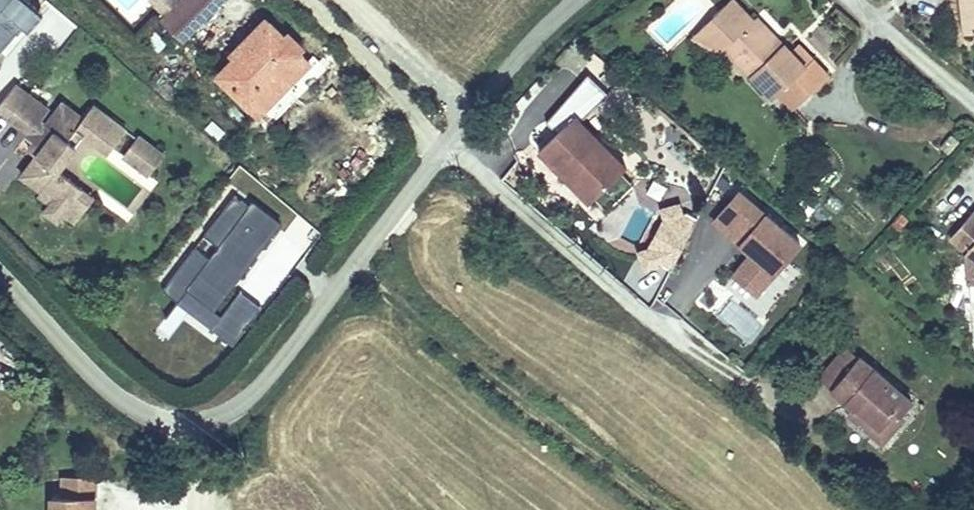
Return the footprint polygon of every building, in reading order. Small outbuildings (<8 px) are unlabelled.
[(164,26),(186,46),(227,2),(226,0),(189,0),(164,26)] [(713,43),(724,54),(773,105),(775,102),(791,86),(808,103),(827,86),(797,55),(794,58),(785,48),(782,51),(755,23),(744,13),(713,43)] [(240,55),(222,74),(255,106),(274,84),(284,92),(313,61),(302,51),(307,45),(292,30),(285,36),(269,18),(236,52),(240,55)] [(284,92),(274,84),(255,106),(262,115),(284,92)] [(791,86),(775,102),(793,120),(808,103),(791,86)] [(0,102),(0,131),(18,147),(22,144),(30,154),(22,161),(27,167),(14,180),(48,212),(42,219),(53,229),(59,221),(68,230),(88,206),(52,175),(78,145),(81,141),(100,157),(118,135),(88,111),(75,125),(57,111),(42,130),(37,125),(37,121),(7,95),(0,102)] [(565,119),(530,152),(581,204),(615,171),(565,119)] [(97,161),(100,157),(81,141),(78,145),(97,161)] [(134,152),(117,170),(135,187),(152,169),(134,152)] [(650,175),(645,186),(670,197),(675,187),(650,175)] [(748,251),(730,273),(757,296),(804,239),(739,185),(711,220),(748,251)] [(200,240),(162,291),(233,343),(261,306),(233,286),(282,220),(239,189),(201,241),(200,240)] [(952,241),(972,259),(971,269),(973,269),(973,217),(952,241)] [(287,242),(309,252),(321,228),(299,218),(287,242)] [(917,407),(863,360),(833,392),(856,415),(860,411),(882,432),(896,416),(902,422),(917,407)] [(882,432),(860,411),(856,415),(852,420),(886,448),(907,425),(902,422),(896,416),(882,432)] [(111,484),(64,483),(63,509),(110,509),(111,484)]
